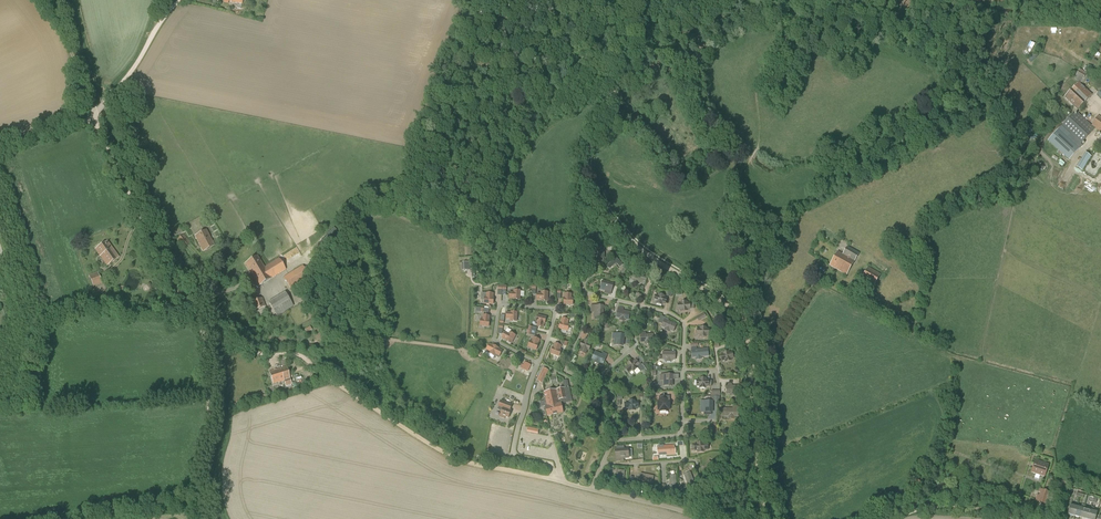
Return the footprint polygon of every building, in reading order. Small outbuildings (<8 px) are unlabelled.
[(243,0),(225,0),(237,3),(236,8),(241,9),(242,4),(243,0)] [(1038,56),(1035,52),(1027,59),(1031,62),(1038,56)] [(1080,69),(1076,76),(1083,80),(1086,73),(1080,69)] [(1064,97),(1077,110),(1092,95),(1079,82),(1064,97)] [(1062,124),(1082,143),(1092,131),(1073,113),(1062,124)] [(1098,115),(1091,126),(1100,133),(1100,117),(1098,115)] [(1058,129),(1047,140),(1067,159),(1069,160),(1079,149),(1058,129)] [(1078,167),(1085,170),(1092,155),(1085,152),(1078,167)] [(182,232),(180,228),(173,232),(175,237),(182,232)] [(195,236),(203,252),(215,246),(206,230),(195,236)] [(183,234),(177,240),(183,248),(190,242),(183,234)] [(95,249),(107,266),(119,257),(107,241),(95,249)] [(830,265),(847,275),(859,253),(847,247),(843,254),(841,253),(842,251),(839,249),(838,251),(830,265)] [(596,248),(596,258),(603,258),(604,249),(596,248)] [(464,256),(464,262),(463,262),(463,270),(474,269),(473,256),(464,256)] [(264,268),(257,257),(245,264),(259,286),(286,270),(279,258),(264,268)] [(607,265),(610,269),(616,263),(620,267),(623,265),(616,257),(607,265)] [(303,265),(283,277),(291,290),(310,278),(303,265)] [(868,267),(861,279),(871,285),(872,285),(874,286),(881,274),(877,272),(876,272),(872,269),(871,269),(868,267)] [(88,275),(93,287),(102,283),(98,272),(88,275)] [(643,276),(642,277),(633,274),(631,280),(645,285),(647,279),(647,277),(643,276)] [(604,282),(602,290),(612,293),(614,284),(604,282)] [(514,299),(520,300),(520,291),(514,291),(514,293),(510,292),(509,299),(514,299)] [(285,292),(268,302),(277,316),(294,306),(285,292)] [(541,300),(541,301),(547,301),(548,292),(542,292),(542,294),(537,294),(537,300),(541,300)] [(493,294),(487,293),(487,298),(485,298),(484,304),(493,304),(493,298),(493,294)] [(565,298),(564,298),(564,304),(573,305),(573,299),(571,299),(571,294),(565,294),(565,298)] [(664,296),(659,295),(659,297),(656,296),(655,301),(657,302),(657,303),(662,304),(662,303),(665,304),(666,299),(664,298),(664,296)] [(262,299),(250,303),(253,311),(266,306),(262,299)] [(679,310),(682,309),(682,311),(687,310),(687,309),(690,309),(689,303),(687,304),(686,302),(681,303),(681,304),(679,304),(679,310)] [(595,306),(594,317),(603,317),(603,306),(595,306)] [(616,320),(628,322),(630,313),(618,310),(616,320)] [(507,313),(506,319),(511,319),(511,321),(517,321),(517,312),(511,312),(511,313),(507,313)] [(705,313),(697,318),(699,322),(707,317),(705,313)] [(481,320),(480,326),(489,327),(490,321),(489,321),(489,316),(483,315),(483,320),(481,320)] [(538,316),(536,321),(538,322),(537,326),(543,328),(544,323),(545,323),(546,318),(538,316)] [(561,323),(559,329),(562,329),(568,331),(568,328),(569,325),(567,324),(568,320),(562,319),(561,323)] [(664,319),(662,324),(661,327),(664,328),(670,331),(673,332),(677,324),(668,321),(664,319)] [(709,330),(706,330),(706,328),(701,328),(701,329),(698,329),(698,335),(700,335),(700,336),(706,336),(706,335),(708,335),(709,330)] [(506,340),(511,343),(515,335),(510,333),(509,334),(505,332),(502,338),(506,340)] [(624,335),(616,334),(614,345),(623,346),(624,335)] [(581,351),(586,353),(587,350),(588,350),(590,345),(589,345),(591,339),(586,337),(584,343),(582,342),(581,347),(582,348),(581,351)] [(530,341),(528,347),(536,350),(538,344),(539,340),(534,338),(532,342),(530,341)] [(553,348),(550,354),(559,357),(561,351),(559,350),(561,346),(555,344),(553,348)] [(495,356),(495,354),(499,356),(502,351),(498,349),(499,348),(493,346),(489,353),(495,356)] [(696,357),(701,356),(708,356),(707,349),(697,350),(697,347),(691,348),(691,351),(692,351),(693,357),(696,357)] [(602,355),(595,352),(592,358),(603,363),(607,355),(603,353),(602,355)] [(666,360),(666,362),(672,362),(672,360),(675,360),(676,352),(662,352),(662,360),(666,360)] [(721,355),(723,361),(725,360),(726,361),(731,360),(730,359),(733,358),(732,353),(729,353),(729,352),(724,353),(724,355),(721,355)] [(637,368),(636,366),(641,362),(638,358),(633,362),(632,361),(628,365),(629,366),(626,368),(629,372),(632,370),(633,371),(637,368)] [(525,361),(522,368),(529,371),(532,365),(525,361)] [(339,377),(343,369),(331,362),(326,369),(339,377)] [(269,372),(273,384),(284,381),(286,386),(292,385),(286,367),(269,372)] [(544,367),(544,368),(543,368),(537,381),(542,383),(548,370),(548,369),(544,367)] [(664,386),(672,386),(672,375),(664,375),(664,386)] [(700,380),(698,380),(697,386),(700,386),(700,387),(705,387),(705,386),(708,386),(708,381),(705,380),(706,379),(700,379),(700,380)] [(562,404),(572,402),(569,387),(544,392),(545,396),(543,396),(548,416),(563,413),(562,404)] [(669,397),(659,397),(660,410),(668,409),(668,401),(670,401),(669,397)] [(503,408),(502,411),(500,415),(505,417),(509,418),(511,411),(510,410),(512,405),(500,400),(498,407),(499,407),(503,408)] [(638,408),(637,403),(635,403),(635,401),(629,402),(630,403),(625,403),(626,409),(630,408),(630,410),(635,410),(635,408),(638,408)] [(704,412),(712,412),(712,401),(704,401),(704,412)] [(703,444),(703,443),(698,443),(698,445),(695,445),(696,450),(698,450),(698,452),(704,451),(704,450),(708,450),(707,444),(703,444)] [(658,455),(676,454),(675,449),(674,449),(674,445),(657,447),(658,455)] [(617,447),(617,450),(618,459),(627,458),(627,452),(628,452),(628,450),(624,450),(624,447),(617,447)] [(1031,472),(1045,477),(1049,464),(1035,460),(1031,472)] [(702,471),(707,474),(713,466),(708,463),(706,466),(705,466),(702,471)] [(617,482),(624,483),(625,470),(618,470),(617,482)] [(640,480),(650,482),(652,476),(647,475),(641,474),(640,480)] [(687,480),(689,486),(694,484),(691,474),(685,476),(687,480)] [(916,479),(913,484),(917,487),(921,482),(916,479)] [(1035,501),(1048,505),(1052,493),(1040,488),(1038,492),(1040,492),(1039,495),(1037,494),(1035,501)] [(1068,515),(1075,517),(1077,507),(1070,505),(1068,515)] [(1077,507),(1075,517),(1081,518),(1085,506),(1082,505),(1081,508),(1077,507)] [(1083,518),(1088,518),(1092,507),(1091,506),(1090,510),(1087,509),(1087,507),(1085,506),(1081,518),(1083,518)] [(1088,518),(1095,518),(1097,512),(1093,511),(1094,507),(1092,507),(1088,518)]
